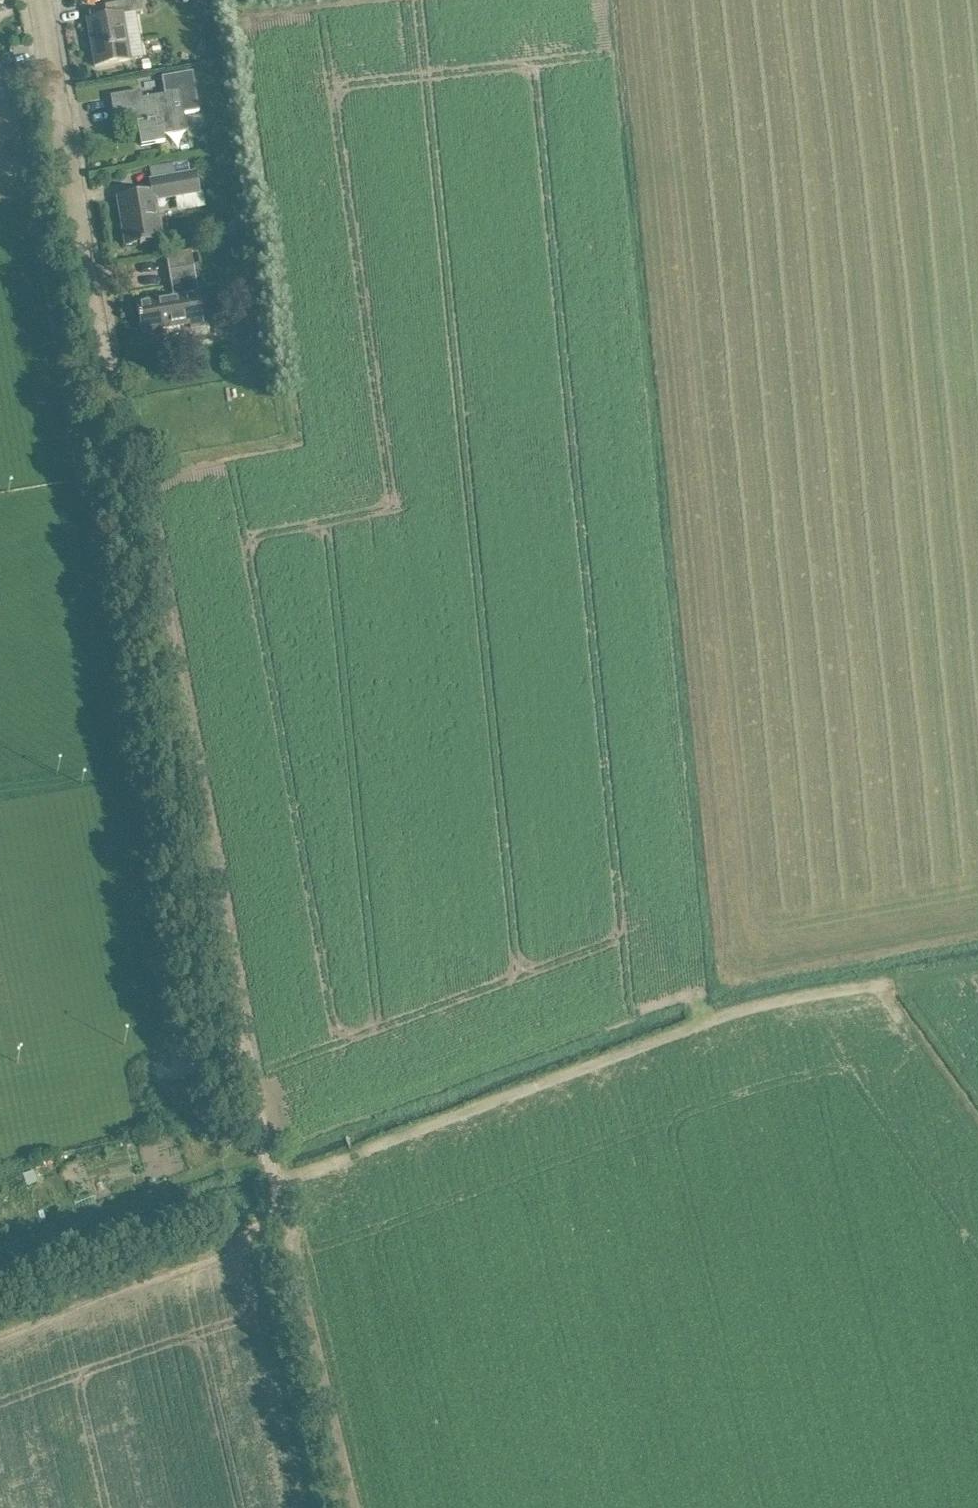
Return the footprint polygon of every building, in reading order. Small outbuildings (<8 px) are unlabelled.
[(124,2),(105,5),(107,17),(87,20),(95,66),(132,60),(124,15),(143,11),(141,0),(133,0),(124,2)] [(0,57),(0,71),(15,69),(12,54),(0,57)] [(0,71),(0,80),(16,77),(15,69),(0,71)] [(199,111),(192,72),(162,77),(165,96),(141,100),(140,91),(110,96),(114,118),(136,114),(141,146),(165,141),(163,128),(170,127),(172,134),(187,131),(184,114),(199,111)] [(153,192),(118,198),(126,246),(139,243),(140,245),(145,244),(144,242),(162,239),(156,204),(200,197),(196,173),(176,176),(152,180),(151,181),(153,192)] [(173,296),(136,303),(142,339),(162,335),(164,335),(163,329),(190,324),(191,328),(204,325),(196,279),(194,267),(169,271),(173,296)]
